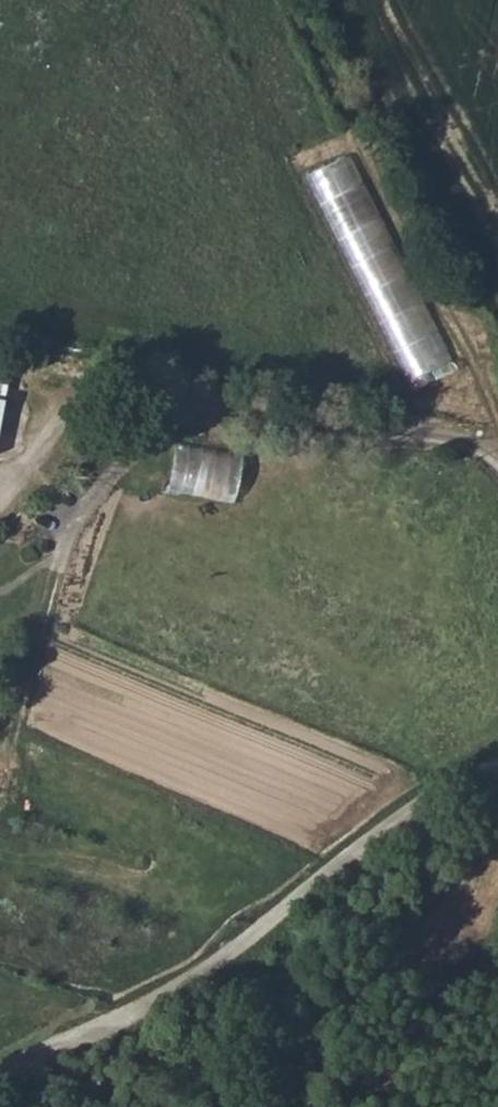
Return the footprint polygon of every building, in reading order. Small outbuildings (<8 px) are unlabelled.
[(455,359),(350,154),(304,177),(409,382),(455,359)] [(172,491),(240,498),(245,450),(177,443),(172,491)]
